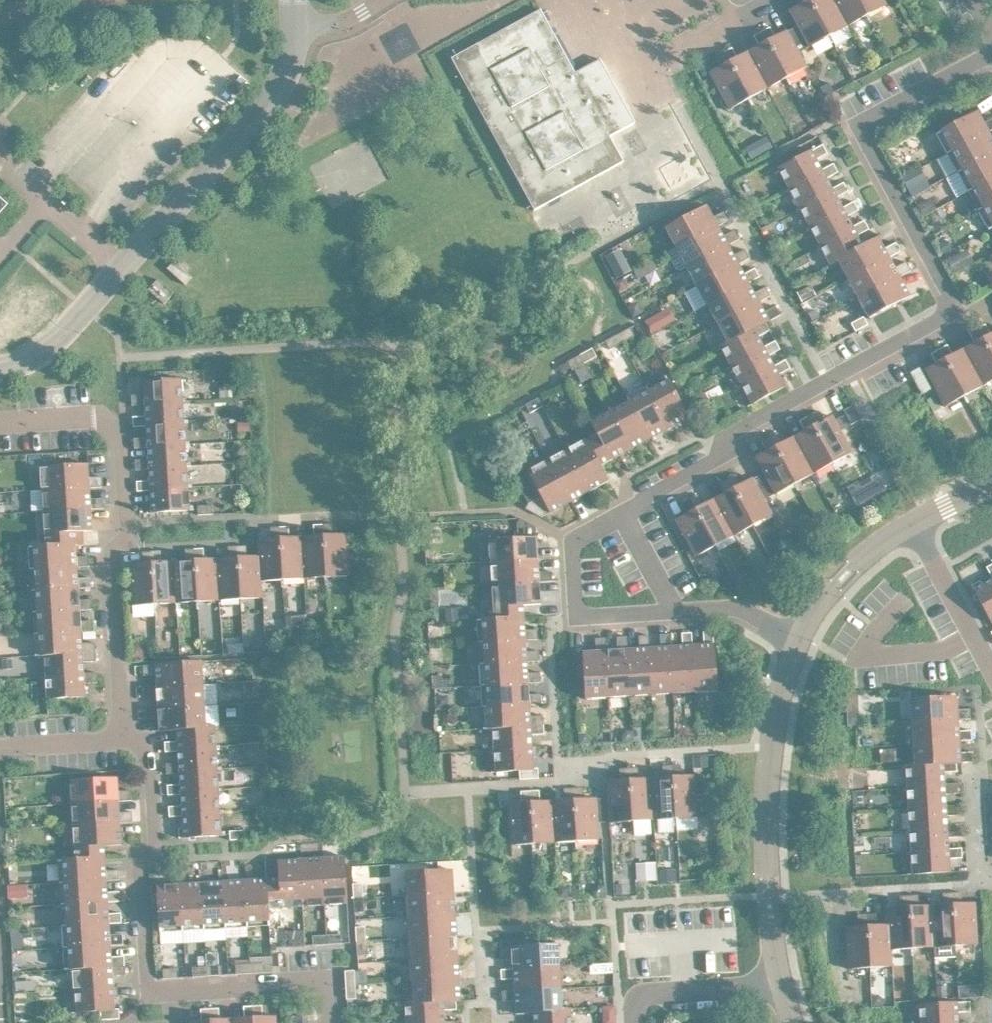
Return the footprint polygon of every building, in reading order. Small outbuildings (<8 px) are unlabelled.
[(790,26),(802,48),(832,31),(815,0),(804,0),(793,6),(801,20),(790,26)] [(832,31),(851,21),(840,0),(815,0),(832,31)] [(851,21),(870,11),(864,0),(840,0),(851,21)] [(870,11),(890,0),(864,0),(870,11)] [(638,118),(638,117),(637,117),(618,81),(618,79),(617,79),(604,55),(604,54),(603,54),(602,54),(602,55),(578,67),(558,30),(557,29),(544,6),(544,5),(544,4),(543,4),(542,5),(518,18),(516,19),(480,39),(479,39),(478,40),(456,52),(455,52),(454,53),(454,54),(455,54),(467,77),(467,78),(468,79),(488,115),(488,116),(488,117),(489,117),(502,140),(502,141),(502,142),(503,142),(523,178),(522,179),(523,180),(537,204),(536,205),(537,206),(538,206),(539,205),(562,192),(563,192),(563,191),(599,172),(600,172),(601,171),(625,158),(626,158),(627,157),(626,156),(626,155),(613,132),(613,131),(637,119),(638,118)] [(773,22),(765,26),(790,73),(810,62),(802,48),(790,26),(779,32),(773,22)] [(762,41),(752,47),(771,83),(790,73),(765,26),(757,31),(762,41)] [(735,42),(727,47),(752,93),(771,83),(752,47),(741,53),(735,42)] [(752,93),(727,47),(719,51),(724,62),(713,68),(733,104),(752,93)] [(833,79),(824,85),(829,92),(837,87),(833,79)] [(954,147),(988,128),(988,129),(991,127),(991,115),(987,118),(981,107),(943,127),(954,147)] [(964,166),(991,151),(991,127),(988,129),(988,128),(954,147),(964,166)] [(769,132),(749,143),(755,154),(776,143),(769,132)] [(781,164),(792,183),(825,165),(819,155),(831,148),(826,139),(781,164)] [(975,185),(991,175),(991,151),(964,166),(975,185)] [(792,183),(802,202),(836,184),(835,184),(830,174),(841,167),(836,158),(825,165),(792,183)] [(917,164),(904,171),(916,192),(928,186),(917,164)] [(985,204),(991,200),(991,175),(975,185),(985,204)] [(802,202),(813,221),(846,203),(840,193),(852,186),(847,177),(835,184),(836,184),(802,202)] [(9,199),(0,191),(0,210),(9,199)] [(933,193),(921,200),(921,201),(927,212),(940,205),(933,193)] [(813,221),(823,240),(856,222),(850,212),(862,205),(857,196),(846,203),(813,221)] [(668,223),(679,243),(717,222),(717,223),(721,221),(732,215),(727,206),(716,212),(710,201),(668,223)] [(833,260),(841,256),(845,254),(844,253),(866,241),(866,240),(861,231),(872,224),(867,215),(856,222),(823,240),(833,260)] [(689,261),(689,262),(727,241),(727,242),(731,240),(742,234),(737,225),(726,231),(721,221),(717,223),(717,222),(679,243),(689,261)] [(841,256),(851,274),(888,254),(889,255),(893,252),(904,246),(899,237),(888,243),(882,232),(881,232),(866,240),(866,241),(844,253),(845,254),(841,256)] [(950,235),(942,240),(947,249),(955,245),(950,235)] [(689,262),(700,281),(737,260),(738,261),(742,259),(752,253),(748,244),(737,250),(731,240),(727,242),(727,241),(689,262)] [(623,244),(608,252),(620,273),(634,266),(623,244)] [(970,244),(951,255),(959,269),(977,258),(970,244)] [(851,274),(861,293),(899,273),(899,274),(903,271),(914,265),(909,256),(898,262),(893,252),(889,255),(888,254),(851,274)] [(700,281),(710,300),(748,279),(748,280),(752,278),(763,272),(758,263),(747,269),(742,259),(738,261),(737,260),(700,281)] [(899,273),(861,293),(872,313),(913,290),(903,271),(899,274),(899,273)] [(626,273),(618,278),(622,287),(631,282),(626,273)] [(710,300),(720,319),(758,298),(758,299),(762,297),(773,291),(768,282),(757,288),(752,278),(748,280),(748,279),(710,300)] [(814,281),(800,288),(805,297),(819,290),(814,281)] [(641,297),(630,302),(636,313),(646,307),(641,297)] [(720,319),(730,337),(734,335),(735,335),(768,317),(769,318),(783,310),(779,301),(768,307),(762,297),(758,299),(758,298),(720,319)] [(672,303),(647,316),(655,329),(679,316),(672,303)] [(819,305),(812,309),(816,316),(823,312),(819,305)] [(858,327),(871,320),(867,312),(854,318),(858,327)] [(723,341),(734,361),(767,342),(761,332),(773,325),(769,318),(768,317),(735,335),(734,335),(730,337),(723,341)] [(980,324),(991,346),(991,326),(988,319),(980,324)] [(633,323),(621,329),(625,338),(638,331),(633,323)] [(967,345),(986,380),(991,377),(991,346),(980,324),(972,328),(978,339),(967,345)] [(625,338),(621,329),(608,336),(613,344),(625,338)] [(734,361),(744,380),(778,361),(777,361),(772,351),(783,344),(778,336),(767,342),(734,361)] [(950,340),(942,344),(967,391),(986,380),(967,345),(956,350),(950,340)] [(595,343),(583,350),(587,358),(600,351),(595,343)] [(967,391),(942,344),(934,349),(940,359),(928,366),(948,401),(967,391)] [(587,358),(583,350),(570,357),(575,365),(587,358)] [(778,361),(744,380),(755,399),(788,381),(782,370),(793,363),(789,355),(777,361),(778,361)] [(663,380),(652,385),(651,386),(670,419),(669,420),(671,424),(691,413),(669,371),(660,376),(663,380)] [(135,400),(147,400),(147,399),(186,396),(184,374),(146,376),(147,389),(134,390),(135,400)] [(235,379),(222,379),(223,393),(235,392),(235,379)] [(644,390),(633,396),(632,396),(651,430),(650,430),(652,434),(671,424),(669,420),(670,419),(651,386),(652,385),(650,381),(641,386),(644,390)] [(708,388),(698,393),(702,402),(712,396),(708,388)] [(625,400),(614,406),(613,406),(632,440),(631,441),(633,444),(652,434),(650,430),(651,430),(632,396),(633,396),(631,392),(622,396),(625,400)] [(545,401),(541,393),(528,400),(533,408),(545,401)] [(136,422),(149,421),(149,420),(187,418),(186,396),(147,399),(147,400),(148,411),(135,412),(136,422)] [(848,409),(854,420),(864,414),(856,400),(846,406),(848,409)] [(593,417),(599,428),(600,428),(615,454),(633,444),(631,441),(632,440),(613,406),(614,406),(612,402),(603,407),(606,411),(593,417)] [(818,407),(810,411),(835,458),(855,447),(843,426),(837,415),(835,412),(824,418),(818,407)] [(848,409),(837,415),(843,426),(854,420),(848,409)] [(808,426),(797,432),(816,468),(835,458),(810,411),(802,416),(808,426)] [(252,416),(239,417),(240,427),(253,426),(252,416)] [(137,443),(150,443),(150,442),(188,439),(187,418),(149,420),(149,421),(149,432),(137,433),(137,443)] [(599,428),(570,444),(572,448),(571,449),(590,483),(589,483),(591,487),(612,476),(603,461),(615,454),(600,428),(599,428)] [(780,428),(772,432),(797,478),(816,468),(797,432),(786,438),(780,428)] [(766,468),(756,474),(767,495),(797,478),(772,432),(764,436),(770,447),(758,453),(766,468)] [(138,465),(151,464),(151,463),(190,461),(188,439),(150,442),(150,443),(151,454),(138,455),(138,465)] [(570,444),(551,455),(553,459),(552,459),(571,493),(570,493),(572,497),(591,487),(589,483),(590,483),(571,449),(572,448),(570,444)] [(553,459),(551,455),(531,466),(544,491),(531,498),(528,503),(545,512),(572,497),(570,493),(571,493),(552,459),(553,459)] [(44,462),(45,485),(88,482),(88,483),(92,483),(105,482),(104,472),(92,472),(91,459),(44,462)] [(140,487),(153,486),(153,485),(191,482),(190,461),(151,463),(151,464),(152,476),(139,476),(140,487)] [(739,469),(730,474),(755,520),(775,509),(767,495),(756,474),(744,480),(739,469)] [(728,489),(717,495),(737,530),(755,520),(730,474),(722,478),(728,489)] [(861,476),(850,482),(861,502),(872,496),(861,476)] [(45,485),(47,506),(89,504),(94,504),(106,503),(106,493),(93,494),(92,483),(88,483),(88,482),(45,485)] [(153,485),(153,486),(153,497),(149,498),(150,508),(193,505),(191,482),(153,485)] [(701,490),(692,494),(718,541),(737,530),(717,495),(706,500),(701,490)] [(718,541),(692,494),(684,499),(690,509),(679,516),(698,551),(718,541)] [(200,501),(200,504),(201,510),(215,509),(214,500),(200,501)] [(47,506),(49,540),(49,541),(74,540),(74,541),(79,540),(78,527),(95,526),(94,504),(89,504),(47,506)] [(492,535),(494,558),(536,555),(536,556),(541,556),(539,522),(523,513),(520,519),(521,534),(492,535)] [(335,518),(326,519),(329,572),(350,570),(348,530),(335,531),(335,518)] [(317,532),(305,532),(307,573),(329,572),(326,519),(316,520),(317,532)] [(291,521),(283,522),(286,574),(307,573),(305,532),(292,533),(291,521)] [(261,535),(262,552),(262,556),(263,556),(264,576),(265,575),(286,574),(283,522),(273,522),(274,534),(261,535)] [(802,527),(791,533),(795,540),(806,534),(802,527)] [(36,541),(37,564),(75,562),(80,562),(92,561),(92,551),(79,552),(79,540),(74,541),(74,540),(49,541),(49,540),(36,541)] [(249,540),(240,541),(243,593),(266,592),(265,575),(264,576),(263,556),(262,556),(262,552),(250,552),(249,540)] [(231,554),(219,554),(222,595),(243,593),(240,541),(231,542),(231,554)] [(206,543),(197,544),(200,596),(222,595),(219,554),(207,555),(206,543)] [(188,556),(176,557),(179,597),(200,596),(197,544),(188,544),(188,556)] [(157,599),(154,546),(144,547),(145,559),(132,560),(135,600),(157,599)] [(163,546),(154,546),(157,599),(179,597),(176,557),(164,558),(163,546)] [(494,558),(495,579),(538,577),(538,578),(542,577),(555,576),(554,566),(542,567),(541,556),(536,556),(536,555),(494,558)] [(37,564),(39,585),(77,583),(77,584),(81,584),(94,583),(93,573),(81,573),(80,562),(75,562),(37,564)] [(746,566),(737,572),(742,581),(751,576),(746,566)] [(732,568),(722,573),(728,583),(737,578),(732,568)] [(985,579),(983,575),(974,580),(991,613),(991,575),(985,579)] [(495,579),(497,613),(497,615),(522,613),(523,614),(527,614),(526,600),(544,599),(542,577),(538,578),(538,577),(495,579)] [(39,585),(40,607),(78,605),(83,605),(95,604),(95,594),(82,595),(81,584),(77,584),(77,583),(39,585)] [(461,604),(445,605),(446,616),(461,615),(461,604)] [(40,607),(41,629),(80,626),(80,627),(84,627),(97,626),(96,616),(84,617),(83,605),(78,605),(40,607)] [(484,614),(486,637),(524,635),(528,635),(541,634),(540,624),(528,625),(527,614),(523,614),(522,613),(497,615),(497,613),(484,614)] [(43,651),(47,651),(47,650),(98,647),(97,637),(85,638),(84,627),(80,627),(80,626),(41,629),(43,651)] [(707,639),(695,640),(695,644),(697,687),(720,686),(716,626),(706,627),(707,639)] [(685,641),(674,641),(674,646),(673,646),(676,688),(697,687),(695,644),(695,640),(694,627),(684,628),(685,641)] [(663,642),(652,643),(652,647),(654,690),(676,688),(673,646),(674,646),(674,641),(673,629),(663,629),(663,642)] [(642,643),(630,644),(631,648),(630,649),(633,691),(654,690),(652,647),(652,643),(651,630),(641,631),(642,643)] [(620,645),(609,645),(609,650),(608,650),(611,693),(633,691),(630,649),(631,648),(630,644),(630,631),(620,632),(620,645)] [(609,650),(609,645),(608,633),(598,633),(599,646),(586,647),(589,694),(611,693),(608,650),(609,650)] [(486,637),(487,658),(525,656),(525,657),(530,657),(542,656),(541,646),(529,646),(528,635),(524,635),(486,637)] [(141,640),(133,642),(135,654),(146,653),(146,645),(141,640)] [(47,650),(47,651),(48,671),(86,669),(86,668),(86,657),(99,656),(98,647),(47,650)] [(487,658),(488,680),(526,678),(531,678),(543,677),(543,667),(530,668),(530,657),(525,657),(525,656),(487,658)] [(159,670),(159,681),(164,681),(207,679),(205,657),(146,660),(146,670),(159,670)] [(86,669),(48,671),(50,694),(88,691),(87,679),(100,678),(99,667),(86,668),(86,669)] [(451,674),(441,675),(441,683),(451,683),(451,674)] [(263,676),(247,677),(248,698),(264,697),(263,676)] [(488,680),(490,702),(528,699),(528,700),(532,700),(545,699),(544,689),(532,690),(531,678),(526,678),(488,680)] [(160,691),(161,703),(165,702),(165,703),(208,700),(207,679),(164,681),(159,681),(147,682),(148,692),(160,691)] [(451,691),(440,691),(440,703),(451,703),(451,691)] [(912,695),(914,717),(956,714),(956,715),(961,715),(973,714),(973,704),(961,705),(959,692),(912,695)] [(248,698),(246,698),(247,720),(266,718),(264,697),(248,698)] [(491,724),(495,724),(495,723),(547,720),(546,710),(533,711),(532,700),(528,700),(528,699),(490,702),(491,724)] [(162,726),(179,725),(179,724),(205,722),(209,722),(208,700),(165,703),(165,702),(161,703),(148,703),(149,714),(161,713),(162,726)] [(862,700),(850,700),(851,722),(862,721),(862,700)] [(914,717),(915,739),(958,736),(958,737),(962,736),(975,736),(974,725),(962,726),(961,715),(956,715),(956,714),(914,717)] [(495,723),(495,724),(497,744),(535,742),(535,741),(534,730),(547,729),(547,720),(495,723)] [(168,747),(181,746),(181,745),(219,743),(217,721),(209,722),(205,722),(179,724),(179,725),(180,736),(167,737),(168,747)] [(629,726),(625,730),(625,737),(636,737),(635,726),(629,726)] [(588,728),(582,728),(582,740),(594,740),(593,734),(588,728)] [(915,739),(916,759),(921,759),(921,760),(959,758),(976,757),(975,747),(963,748),(962,736),(958,737),(958,736),(915,739)] [(535,742),(497,744),(498,766),(494,766),(494,767),(522,765),(523,774),(541,773),(541,763),(536,764),(536,752),(540,751),(539,741),(535,741),(535,742)] [(169,769),(182,768),(182,767),(220,764),(219,743),(181,745),(181,746),(182,758),(168,758),(169,769)] [(909,760),(910,782),(947,780),(947,779),(947,768),(960,767),(959,758),(921,760),(921,759),(916,759),(909,760)] [(666,773),(653,774),(656,814),(677,813),(674,760),(665,761),(666,773)] [(683,760),(674,760),(677,813),(700,811),(697,771),(684,772),(683,760)] [(640,762),(631,763),(634,816),(656,814),(653,774),(641,775),(640,762)] [(634,816),(631,763),(622,764),(622,776),(610,776),(612,817),(634,816)] [(170,790),(183,789),(183,788),(221,786),(220,764),(182,767),(182,768),(183,779),(170,780),(170,790)] [(73,776),(74,798),(117,796),(121,796),(134,795),(133,785),(121,786),(120,773),(73,776)] [(910,782),(911,804),(949,801),(948,789),(961,788),(960,778),(947,779),(947,780),(910,782)] [(567,796),(555,796),(557,837),(579,836),(576,783),(567,784),(567,796)] [(585,783),(576,783),(579,836),(601,834),(599,794),(586,795),(585,783)] [(542,785),(533,786),(536,838),(557,837),(555,796),(543,797),(542,785)] [(172,812),(185,811),(185,810),(223,807),(221,786),(183,788),(183,789),(184,801),(171,802),(172,812)] [(536,838),(533,786),(523,786),(524,798),(511,799),(513,840),(536,838)] [(510,787),(501,787),(501,796),(510,796),(510,787)] [(74,798),(76,820),(118,817),(118,818),(123,817),(135,817),(135,807),(122,808),(121,796),(117,796),(74,798)] [(911,804),(913,825),(950,823),(950,822),(949,811),(962,810),(962,800),(949,801),(911,804)] [(185,810),(185,811),(186,823),(181,823),(182,833),(224,830),(223,807),(185,810)] [(76,820),(78,855),(103,854),(107,854),(106,840),(124,839),(123,817),(118,818),(118,817),(76,820)] [(913,825),(914,847),(951,845),(951,844),(951,832),(964,832),(963,821),(950,822),(950,823),(913,825)] [(232,826),(233,830),(233,835),(247,834),(247,825),(232,826)] [(951,845),(914,847),(915,869),(953,867),(952,854),(965,853),(964,843),(951,844),(951,845)] [(347,851),(325,853),(325,857),(327,895),(326,895),(326,900),(350,898),(347,851)] [(325,853),(304,854),(304,858),(303,858),(305,897),(305,901),(326,900),(326,895),(327,895),(325,857),(325,853)] [(65,856),(66,878),(104,875),(104,876),(108,876),(122,875),(121,865),(108,865),(107,854),(103,854),(78,855),(65,856)] [(281,873),(268,874),(270,903),(271,903),(305,901),(305,897),(303,858),(304,858),(304,854),(280,855),(281,873)] [(658,858),(638,859),(639,875),(659,874),(658,858)] [(408,867),(409,890),(414,889),(414,890),(456,887),(455,865),(408,867)] [(678,865),(662,866),(663,878),(679,877),(678,865)] [(268,874),(248,875),(248,879),(247,879),(249,918),(249,922),(259,921),(258,917),(272,916),(271,903),(270,903),(268,874)] [(66,878),(68,899),(105,897),(110,897),(123,896),(122,886),(109,887),(108,876),(104,876),(104,875),(66,878)] [(248,875),(226,876),(226,881),(228,919),(227,919),(228,923),(237,923),(237,918),(249,918),(247,879),(248,879),(248,875)] [(226,876),(205,878),(205,882),(204,882),(206,920),(206,925),(216,924),(215,920),(227,919),(228,919),(226,881),(226,876)] [(205,878),(183,879),(183,883),(182,883),(185,922),(184,922),(184,926),(194,926),(194,921),(206,920),(204,882),(205,882),(205,878)] [(355,879),(356,893),(366,892),(365,878),(355,879)] [(183,883),(183,879),(160,880),(163,927),(173,927),(172,922),(184,922),(185,922),(182,883),(183,883)] [(631,879),(618,879),(619,890),(631,890),(631,879)] [(12,880),(10,880),(11,894),(13,894),(31,893),(30,880),(12,880)] [(560,882),(561,893),(562,893),(571,892),(572,892),(572,881),(560,882)] [(601,881),(596,886),(596,891),(596,892),(597,892),(607,892),(607,890),(607,881),(601,881)] [(409,890),(411,911),(415,911),(458,909),(456,887),(414,890),(414,889),(409,890)] [(964,887),(954,888),(958,940),(980,939),(978,899),(964,899),(964,887)] [(946,901),(934,901),(936,942),(958,940),(954,888),(945,888),(946,901)] [(921,890),(911,891),(915,943),(936,942),(934,901),(921,902),(921,890)] [(890,904),(891,920),(891,925),(892,925),(893,944),(894,944),(915,943),(911,891),(902,891),(903,903),(890,904)] [(366,892),(356,893),(357,907),(366,907),(366,892)] [(68,899),(69,921),(107,919),(111,919),(124,918),(124,908),(111,909),(110,897),(105,897),(68,899)] [(411,911),(412,933),(416,932),(416,933),(459,930),(458,909),(415,911),(411,911)] [(878,909),(869,910),(872,962),(895,961),(894,944),(893,944),(892,925),(891,925),(891,920),(879,921),(878,909)] [(872,962),(869,910),(860,910),(861,922),(848,923),(850,963),(872,962)] [(30,915),(20,915),(20,923),(26,923),(30,923),(30,915)] [(69,921),(70,942),(108,940),(108,941),(113,940),(126,939),(125,929),(112,930),(111,919),(107,919),(69,921)] [(358,922),(359,936),(368,936),(367,922),(358,922)] [(20,923),(14,923),(15,944),(27,944),(26,923),(20,923)] [(307,925),(291,927),(292,942),(308,941),(307,925)] [(343,929),(329,930),(330,939),(344,938),(343,929)] [(330,939),(329,930),(315,931),(316,940),(330,939)] [(412,933),(413,954),(418,954),(418,955),(460,952),(459,930),(416,933),(416,932),(412,933)] [(520,932),(510,932),(510,934),(511,941),(520,941),(520,933),(520,932)] [(368,936),(359,936),(360,950),(369,950),(368,936)] [(515,952),(515,964),(520,964),(561,962),(559,939),(502,943),(502,953),(515,952)] [(72,965),(76,965),(76,964),(127,961),(127,951),(113,952),(113,940),(108,941),(108,940),(70,942),(72,965)] [(209,951),(200,952),(201,962),(209,961),(209,951)] [(413,954),(415,976),(419,976),(462,973),(460,952),(418,955),(418,954),(413,954)] [(266,958),(252,959),(253,968),(267,967),(266,958)] [(253,968),(252,959),(238,960),(239,969),(253,968)] [(607,959),(597,959),(598,969),(608,969),(607,959)] [(223,960),(209,961),(210,971),(224,970),(223,960)] [(76,964),(76,965),(77,985),(116,983),(116,982),(115,971),(128,970),(127,961),(76,964)] [(210,971),(209,961),(201,962),(195,962),(196,972),(210,971)] [(516,974),(517,985),(521,985),(521,986),(562,983),(561,962),(520,964),(515,964),(503,965),(504,975),(516,974)] [(165,964),(166,973),(180,972),(180,963),(165,964)] [(347,966),(348,980),(358,980),(357,965),(347,966)] [(415,976),(416,997),(420,997),(420,998),(459,995),(459,996),(463,996),(462,973),(419,976),(415,976)] [(39,976),(18,977),(19,986),(39,986),(39,976)] [(358,980),(348,980),(349,994),(359,994),(358,980)] [(948,981),(939,982),(940,995),(949,995),(948,981)] [(116,983),(77,985),(78,1008),(103,1006),(103,1015),(122,1014),(121,1004),(117,1004),(116,992),(121,992),(120,982),(116,982),(116,983)] [(518,1009),(535,1007),(560,1005),(560,1004),(564,1004),(562,983),(521,986),(521,985),(517,985),(504,986),(505,996),(517,996),(518,1009)] [(881,991),(875,991),(875,1002),(886,1001),(886,995),(881,991)] [(408,997),(409,1020),(447,1018),(447,1017),(446,1005),(459,1004),(459,996),(459,995),(420,998),(420,997),(416,997),(408,997)] [(922,1000),(923,1022),(961,1020),(961,1019),(960,1007),(973,1007),(973,997),(922,1000)] [(255,1001),(257,1022),(279,1022),(278,1012),(265,1012),(265,1000),(255,1001)] [(235,1014),(235,1022),(257,1022),(255,1001),(246,1001),(247,1013),(235,1014)] [(212,1003),(203,1004),(204,1016),(190,1017),(191,1022),(213,1022),(212,1003)] [(212,1003),(213,1022),(235,1022),(235,1014),(222,1015),(222,1003),(212,1003)] [(573,1004),(564,1004),(560,1004),(560,1005),(535,1007),(536,1019),(523,1020),(523,1022),(574,1022),(573,1004)] [(295,1022),(306,1022),(305,1011),(294,1011),(295,1022)]
